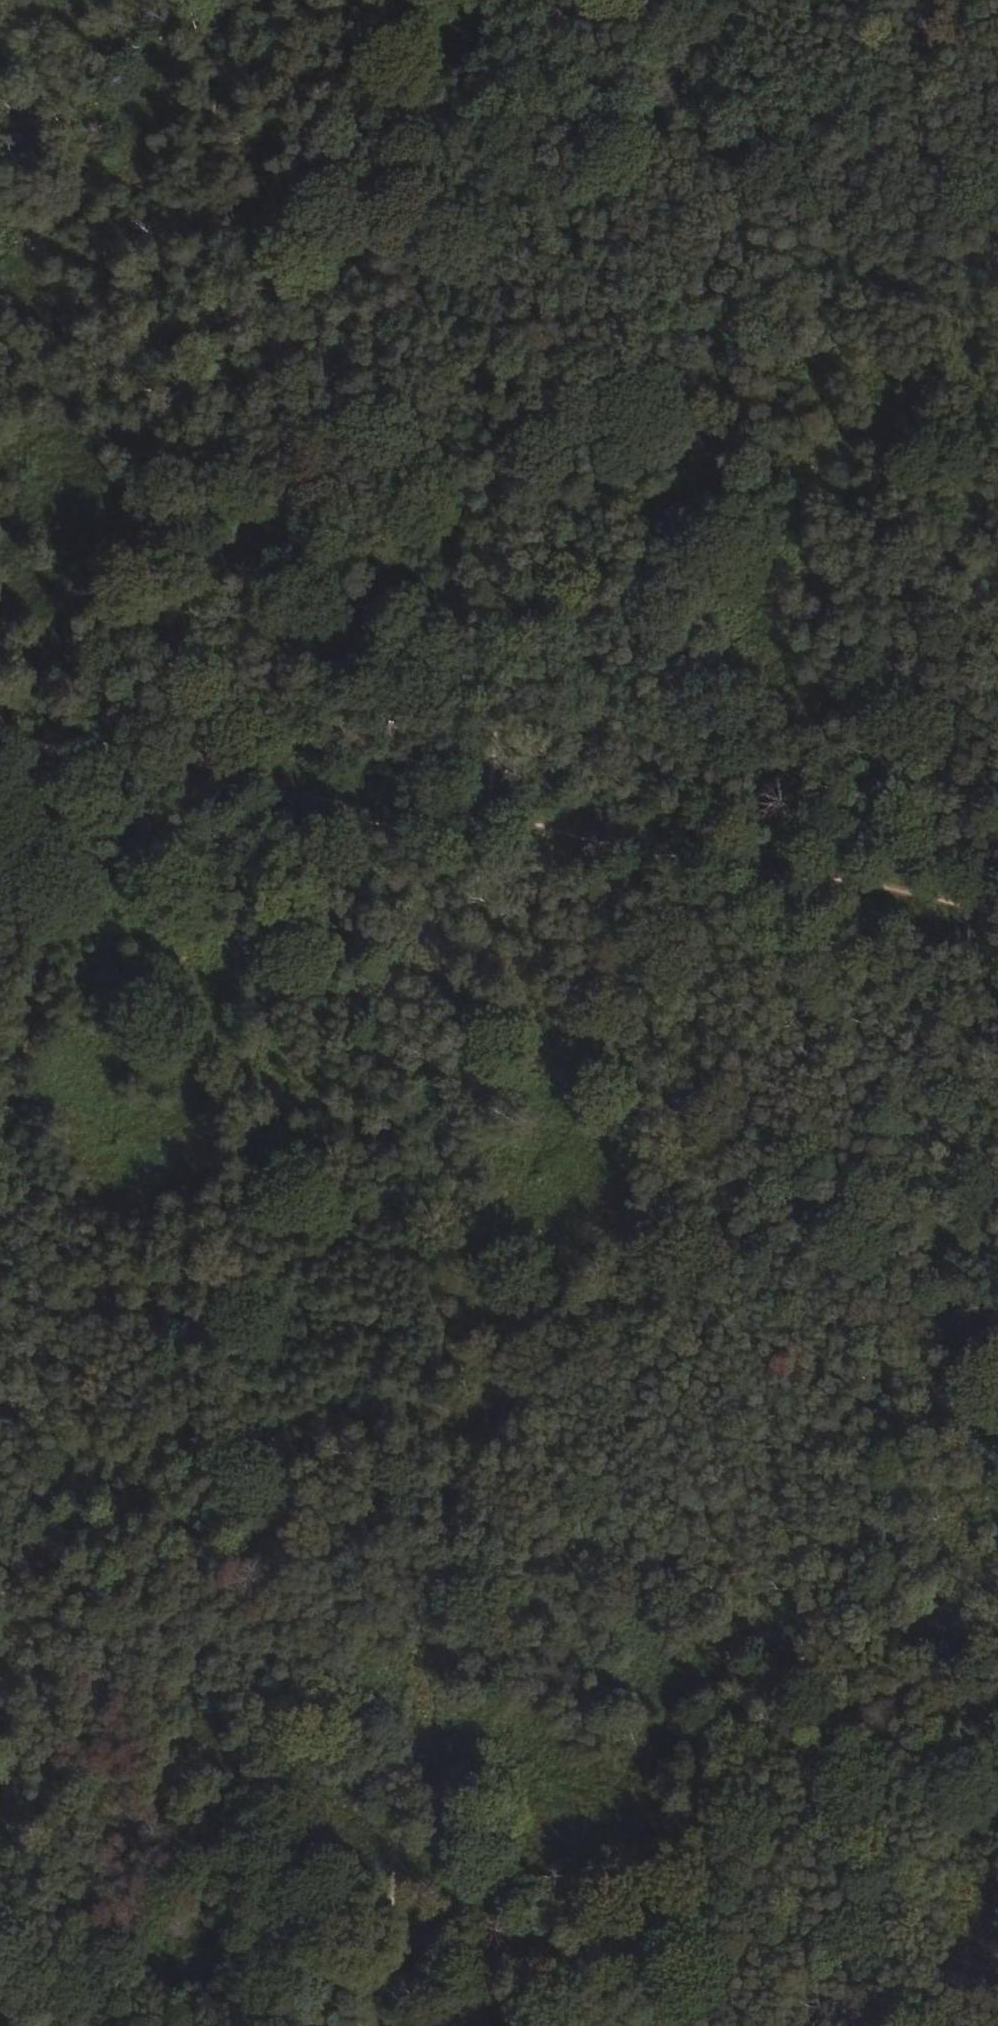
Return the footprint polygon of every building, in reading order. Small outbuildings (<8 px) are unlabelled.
[(797,788),(772,784),(765,806),(791,811),(797,788)]
